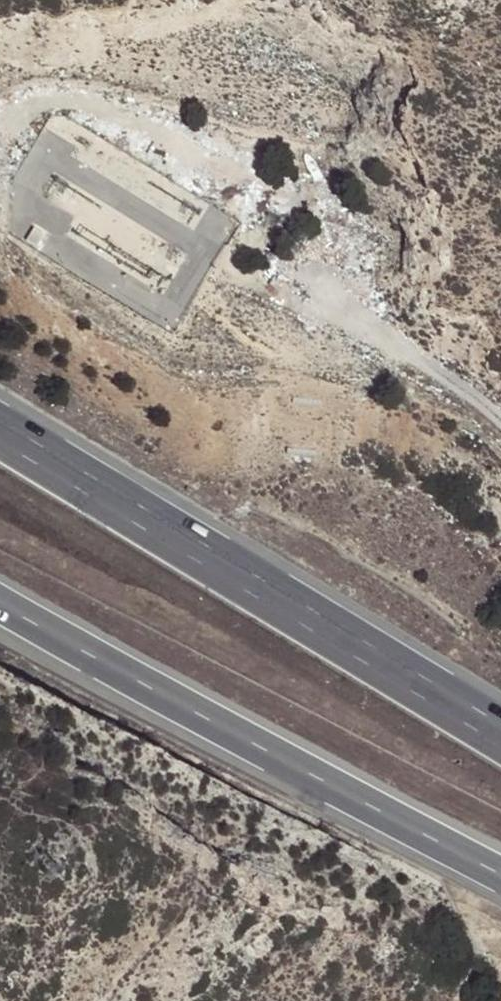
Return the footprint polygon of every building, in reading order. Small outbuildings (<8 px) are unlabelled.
[(34,230),(26,242),(36,249),(45,236),(34,230)]
